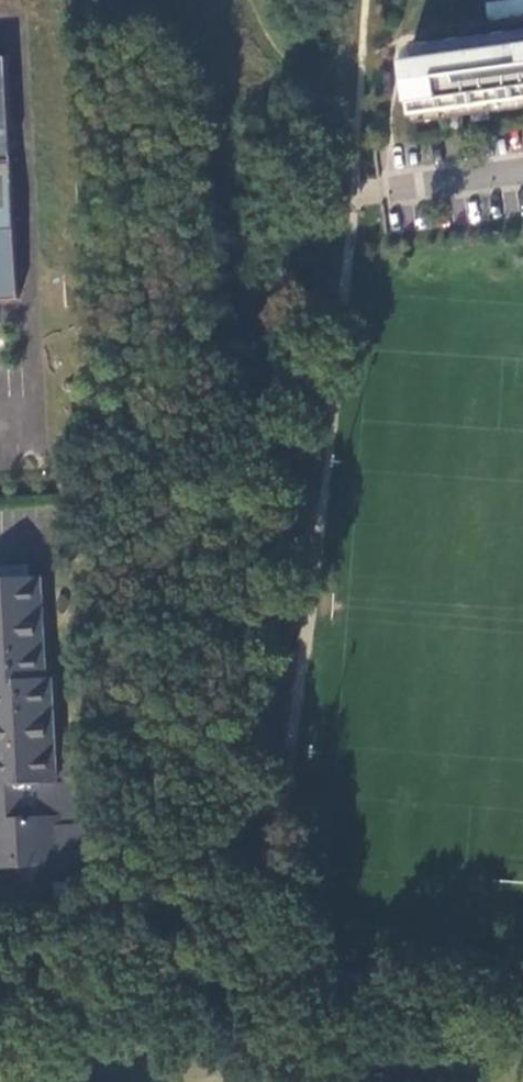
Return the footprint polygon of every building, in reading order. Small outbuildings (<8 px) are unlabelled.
[(487,3),(489,23),(522,18),(522,0),(511,0),(487,3)] [(406,63),(413,117),(522,102),(522,47),(406,63)] [(0,58),(0,161),(11,161),(7,57),(0,58)] [(16,299),(11,161),(0,161),(0,300),(16,299)] [(71,866),(69,817),(80,816),(78,783),(58,784),(53,681),(47,681),(41,580),(0,581),(0,871),(71,866)]
